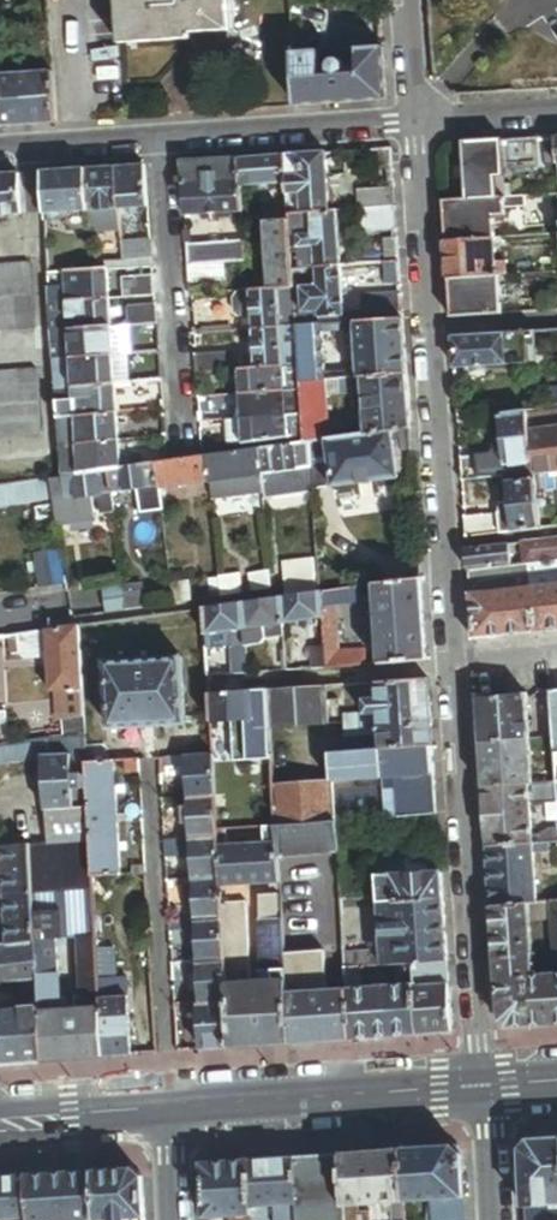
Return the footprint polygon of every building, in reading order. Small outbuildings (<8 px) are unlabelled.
[(118,34),(135,33),(135,43),(189,39),(189,34),(229,32),(227,0),(116,0),(118,34)] [(119,44),(135,43),(135,33),(118,34),(119,44)] [(0,45),(0,56),(17,56),(16,44),(0,45)] [(320,52),(293,54),(296,107),(388,101),(384,48),(360,49),(361,74),(349,74),(348,64),(348,63),(347,62),(346,62),(346,61),(344,60),(343,59),(342,59),(341,59),(340,59),(339,59),(337,60),(336,60),(335,61),(334,62),(333,63),(333,64),(332,65),(334,75),(321,76),(320,52)] [(57,123),(54,72),(0,76),(0,99),(2,127),(57,123)] [(556,136),(538,138),(540,168),(556,167),(556,151),(556,136)] [(464,143),(468,201),(498,199),(497,178),(503,178),(501,140),(464,143)] [(391,149),(377,150),(379,171),(392,170),(391,149)] [(330,211),(326,153),(299,155),(300,175),(287,176),(287,183),(288,193),(301,193),(303,213),(312,213),(330,211)] [(299,155),(286,156),(287,176),(300,175),(299,155)] [(287,176),(286,156),(238,159),(240,186),(287,183),(287,176)] [(240,186),(238,159),(180,163),(184,215),(241,211),(240,186)] [(148,207),(145,166),(117,168),(120,209),(148,207)] [(120,209),(117,168),(88,170),(90,204),(90,211),(120,209)] [(90,204),(88,170),(41,173),(44,207),(90,204)] [(0,176),(0,215),(19,214),(18,174),(0,176)] [(503,198),(504,198),(516,198),(514,176),(503,178),(497,178),(498,199),(503,198)] [(395,207),(394,187),(357,190),(358,210),(395,207)] [(290,214),(302,214),(303,213),(301,193),(288,193),(289,212),(290,214)] [(516,198),(504,198),(505,207),(528,206),(528,197),(516,198)] [(505,207),(504,198),(503,198),(498,199),(468,201),(444,203),(446,242),(496,239),(498,238),(497,221),(506,221),(505,207)] [(396,225),(395,207),(358,210),(359,228),(396,225)] [(120,209),(90,211),(92,233),(121,231),(120,209)] [(330,211),(312,213),(314,233),(303,234),(299,234),(299,248),(315,246),(316,267),(318,267),(341,266),(337,211),(330,211)] [(290,222),(290,214),(289,212),(270,213),(270,223),(290,222)] [(303,213),(302,214),(303,234),(314,233),(312,213),(303,213)] [(300,267),(299,248),(299,234),(303,234),(302,214),(291,215),(295,267),(300,267)] [(293,269),(290,222),(270,223),(265,223),(269,288),(278,288),(294,286),(293,269)] [(245,260),(243,238),(186,243),(188,264),(225,261),(245,260)] [(395,239),(384,239),(386,261),(396,260),(395,239)] [(497,260),(496,239),(446,242),(449,280),(499,277),(497,260)] [(124,262),(151,260),(150,241),(122,243),(124,262)] [(300,267),(301,269),(316,267),(315,246),(299,248),(300,267)] [(499,277),(501,277),(510,276),(509,259),(497,260),(499,277)] [(225,261),(188,264),(189,285),(227,283),(225,261)] [(400,282),(399,262),(382,263),(383,283),(400,282)] [(28,266),(0,268),(0,332),(33,330),(28,266)] [(341,266),(318,267),(319,287),(302,288),(304,313),(320,312),(321,318),(344,316),(341,266)] [(316,267),(301,269),(293,269),(294,286),(297,327),(321,325),(345,323),(344,316),(321,318),(320,312),(304,313),(302,288),(319,287),(318,267),(316,267)] [(108,298),(106,270),(102,271),(95,271),(49,274),(51,302),(53,302),(61,302),(67,301),(108,298)] [(124,297),(154,295),(153,276),(122,279),(124,297)] [(503,314),(501,277),(499,277),(449,280),(451,317),(503,314)] [(297,327),(294,286),(278,288),(280,328),(297,327)] [(269,288),(250,290),(250,292),(251,317),(253,330),(280,328),(278,288),(269,288)] [(251,317),(250,292),(240,293),(234,299),(235,312),(241,318),(251,317)] [(403,319),(401,294),(374,296),(375,314),(376,321),(403,319)] [(110,327),(108,298),(67,301),(61,302),(53,302),(51,302),(53,331),(60,331),(69,330),(110,327)] [(124,326),(156,324),(155,304),(122,307),(124,326)] [(344,316),(345,323),(354,323),(376,321),(375,314),(344,316)] [(407,373),(403,319),(376,321),(354,323),(354,331),(357,369),(358,377),(361,377),(407,373)] [(345,323),(321,325),(322,334),(354,331),(354,323),(345,323)] [(125,346),(157,343),(156,324),(124,326),(125,346)] [(322,334),(321,325),(297,327),(300,366),(301,381),(325,379),(324,367),(322,334)] [(110,327),(69,330),(69,332),(71,356),(71,358),(112,355),(110,327)] [(300,366),(297,327),(280,328),(282,368),(300,366)] [(280,328),(253,330),(255,369),(282,368),(280,328)] [(57,357),(71,356),(69,332),(60,332),(60,337),(55,337),(57,357)] [(526,347),(525,333),(503,334),(504,348),(526,347)] [(504,348),(503,334),(453,338),(455,366),(505,363),(504,348)] [(527,362),(526,347),(504,348),(505,363),(527,362)] [(232,353),(194,356),(196,373),(233,371),(232,353)] [(112,355),(71,358),(71,360),(72,370),(73,385),(73,387),(114,384),(112,355)] [(58,371),(72,370),(71,360),(57,361),(58,371)] [(302,390),(301,381),(300,366),(282,368),(284,391),(302,390)] [(331,367),(331,379),(342,378),(345,378),(358,377),(357,369),(343,370),(343,366),(331,367)] [(255,369),(238,371),(239,395),(284,391),(282,368),(255,369)] [(59,386),(73,385),(72,370),(58,371),(59,386)] [(35,373),(0,374),(0,438),(38,437),(35,373)] [(409,406),(407,373),(361,377),(361,378),(362,392),(364,409),(409,406)] [(331,379),(325,379),(326,395),(343,394),(342,378),(331,379)] [(345,378),(342,378),(343,394),(362,392),(361,378),(345,380),(345,378)] [(303,415),(305,436),(306,443),(310,443),(327,441),(329,440),(326,395),(325,379),(301,381),(302,390),(303,415)] [(73,387),(73,389),(74,398),(75,413),(75,415),(116,412),(114,384),(73,387)] [(74,398),(73,389),(59,389),(60,399),(74,398)] [(303,415),(302,390),(284,391),(286,415),(303,415)] [(284,391),(239,395),(241,418),(286,415),(284,391)] [(551,409),(556,409),(556,394),(548,395),(551,409)] [(61,414),(75,413),(74,398),(60,399),(61,414)] [(365,427),(410,420),(409,406),(364,409),(365,427)] [(551,409),(525,413),(532,462),(533,469),(533,475),(556,472),(556,409),(551,409)] [(116,412),(75,415),(75,417),(77,441),(77,442),(118,440),(116,412)] [(532,462),(525,413),(499,417),(504,452),(506,466),(532,462)] [(244,444),(288,438),(286,415),(241,418),(241,420),(244,444)] [(286,415),(288,438),(305,436),(303,415),(286,415)] [(63,442),(77,441),(75,417),(61,417),(63,442)] [(227,446),(244,444),(241,420),(226,421),(227,446)] [(411,429),(410,420),(365,427),(366,435),(392,431),(399,430),(411,429)] [(413,449),(411,429),(399,430),(400,440),(401,450),(413,449)] [(329,440),(327,441),(331,488),(397,479),(393,440),(392,431),(366,435),(329,440)] [(77,442),(77,444),(78,463),(79,476),(109,472),(120,470),(118,440),(77,442)] [(331,488),(327,441),(310,443),(312,468),(313,490),(331,488)] [(310,443),(306,443),(260,450),(262,475),(269,474),(312,468),(310,443)] [(78,463),(77,444),(63,445),(65,464),(78,463)] [(262,475),(260,450),(209,457),(212,482),(260,476),(262,475)] [(507,476),(506,466),(504,452),(464,455),(465,478),(506,478),(507,476)] [(212,482),(209,457),(157,465),(160,487),(160,489),(212,482)] [(527,470),(533,469),(532,462),(506,466),(507,476),(514,476),(514,477),(527,470)] [(66,478),(79,476),(78,463),(65,464),(66,478)] [(160,487),(157,465),(120,470),(109,472),(112,494),(138,490),(160,487)] [(313,490),(312,468),(269,474),(273,478),(274,490),(263,491),(263,493),(264,499),(313,492),(313,490)] [(514,477),(515,482),(534,480),(533,475),(533,469),(527,470),(514,477)] [(66,478),(62,479),(64,498),(64,501),(66,501),(92,497),(97,496),(112,494),(109,472),(79,476),(66,478)] [(269,474),(262,475),(263,491),(274,490),(273,478),(269,474)] [(260,476),(212,482),(213,500),(263,493),(263,491),(261,491),(260,476)] [(64,498),(62,479),(48,481),(51,500),(64,498)] [(514,534),(540,531),(534,480),(515,482),(508,483),(511,514),(514,534)] [(48,481),(0,487),(0,508),(49,500),(51,500),(48,481)] [(141,515),(163,513),(160,489),(160,487),(138,490),(141,515)] [(99,515),(114,514),(112,494),(97,496),(99,515)] [(92,497),(66,501),(69,520),(55,522),(56,527),(95,521),(92,497)] [(64,498),(51,500),(55,522),(69,520),(66,501),(64,501),(64,498)] [(467,539),(514,534),(511,514),(466,519),(467,539)] [(521,545),(522,557),(523,566),(527,565),(556,561),(556,541),(521,545)] [(511,559),(510,547),(468,551),(470,572),(512,567),(511,559)] [(512,567),(523,566),(522,557),(511,559),(512,567)] [(318,561),(285,563),(286,572),(318,570),(318,561)] [(527,565),(530,587),(556,584),(556,561),(527,565)] [(530,587),(527,565),(523,566),(512,567),(470,572),(471,593),(530,587)] [(286,572),(287,598),(320,593),(318,570),(286,572)] [(252,594),(271,591),(270,572),(251,574),(252,594)] [(223,598),(244,595),(242,576),(221,578),(222,595),(223,598)] [(222,595),(221,578),(211,581),(214,596),(222,595)] [(427,660),(421,579),(374,586),(380,664),(427,660)] [(126,612),(145,609),(141,582),(123,584),(124,596),(126,612)] [(174,605),(191,602),(188,582),(172,584),(174,605)] [(556,630),(556,584),(530,587),(535,633),(556,630)] [(475,640),(535,633),(530,587),(471,593),(475,640)] [(362,602),(361,588),(320,593),(321,621),(323,644),(325,668),(372,664),(372,657),(365,657),(364,650),(339,652),(337,605),(362,602)] [(321,621),(320,593),(287,598),(281,599),(285,626),(321,621)] [(101,615),(126,612),(124,596),(100,600),(101,615)] [(285,626),(281,599),(243,605),(246,631),(268,628),(274,627),(278,627),(285,626)] [(246,631),(243,605),(206,610),(205,610),(207,637),(246,631)] [(82,691),(79,628),(47,633),(48,657),(50,693),(56,692),(81,691),(82,691)] [(246,631),(247,644),(263,643),(269,639),(269,635),(268,628),(246,631)] [(48,657),(47,633),(16,638),(18,656),(25,659),(48,657)] [(312,668),(325,668),(323,644),(311,645),(312,668)] [(181,658),(107,663),(111,730),(185,725),(181,658)] [(235,673),(249,672),(248,658),(234,658),(235,673)] [(209,675),(217,674),(216,664),(210,664),(209,664),(209,675)] [(433,747),(429,679),(378,682),(379,698),(380,714),(381,735),(382,751),(433,747)] [(330,701),(329,685),(270,689),(272,725),(331,721),(331,716),(330,701)] [(344,700),(343,685),(329,685),(330,701),(337,700),(344,700)] [(253,690),(210,693),(212,720),(254,718),(253,690)] [(82,719),(81,691),(56,692),(57,723),(62,722),(82,719)] [(531,739),(528,694),(479,700),(482,743),(531,739)] [(367,714),(380,714),(379,698),(367,699),(367,713),(367,714)] [(338,715),(337,700),(330,701),(331,716),(338,715)] [(346,737),(381,735),(380,714),(367,714),(367,713),(345,715),(346,737)] [(64,738),(85,735),(84,718),(82,719),(62,722),(64,738)] [(87,765),(85,735),(64,738),(8,747),(0,748),(0,766),(44,761),(44,758),(71,756),(73,777),(82,776),(83,776),(84,777),(85,777),(86,778),(86,779),(87,780),(87,782),(88,783),(87,765)] [(542,751),(556,750),(555,738),(531,739),(532,746),(542,745),(542,751)] [(532,746),(531,739),(482,743),(486,788),(531,785),(535,784),(532,746)] [(435,776),(433,747),(382,751),(384,780),(389,779),(435,776)] [(384,780),(382,751),(334,754),(335,783),(356,782),(384,780)] [(88,785),(88,783),(87,782),(87,780),(86,779),(86,778),(85,777),(84,777),(83,776),(82,776),(73,777),(71,756),(44,758),(44,761),(46,813),(75,811),(73,791),(83,790),(84,790),(85,789),(86,788),(87,788),(87,787),(87,786),(88,785)] [(216,798),(214,757),(186,759),(187,778),(188,800),(216,798)] [(186,759),(164,760),(165,779),(187,778),(186,759)] [(121,869),(115,763),(87,765),(88,783),(91,842),(93,879),(122,877),(122,876),(121,869)] [(356,790),(336,792),(338,823),(438,815),(435,776),(389,779),(389,788),(356,790)] [(335,783),(336,792),(356,790),(356,782),(335,783)] [(48,846),(91,842),(88,783),(88,785),(87,786),(87,787),(87,788),(86,788),(85,789),(84,790),(83,790),(73,791),(75,811),(46,813),(48,846)] [(338,823),(336,792),(335,783),(276,787),(278,827),(308,825),(338,823)] [(535,784),(531,785),(532,797),(556,795),(556,783),(535,784)] [(532,797),(531,785),(486,788),(489,848),(535,844),(535,836),(532,806),(532,797)] [(532,797),(532,806),(556,804),(556,795),(532,797)] [(219,838),(218,831),(217,818),(216,798),(188,800),(189,813),(190,825),(191,840),(219,838)] [(189,813),(180,814),(180,825),(190,825),(189,813)] [(218,831),(229,830),(233,830),(232,817),(217,818),(218,831)] [(340,854),(338,823),(308,825),(310,856),(340,854)] [(310,856),(308,825),(278,827),(279,844),(280,857),(310,856)] [(279,844),(278,827),(262,827),(263,845),(279,844)] [(180,828),(166,829),(166,841),(180,840),(180,828)] [(230,847),(229,830),(218,831),(219,838),(219,848),(230,847)] [(549,843),(556,843),(556,831),(542,832),(542,835),(535,836),(535,844),(549,843)] [(219,848),(219,838),(191,840),(193,881),(221,880),(219,848)] [(93,879),(91,842),(48,846),(31,847),(33,896),(94,894),(93,879)] [(550,851),(549,843),(535,844),(536,852),(550,851)] [(280,857),(279,844),(263,845),(230,847),(219,848),(221,880),(222,888),(272,885),(280,885),(282,885),(280,857)] [(536,852),(535,844),(489,848),(494,908),(532,905),(539,904),(536,852)] [(33,896),(31,847),(0,849),(2,861),(5,898),(33,896)] [(377,877),(440,873),(439,861),(376,865),(377,877)] [(143,868),(121,869),(122,876),(144,875),(143,868)] [(444,898),(442,872),(440,873),(377,877),(376,877),(378,902),(444,898)] [(124,910),(122,879),(96,881),(98,916),(124,914),(124,910)] [(195,922),(224,920),(223,903),(222,888),(221,880),(193,881),(194,894),(195,910),(195,922)] [(281,897),(280,885),(272,885),(272,897),(281,897)] [(368,886),(355,887),(356,899),(374,897),(374,891),(368,891),(368,886)] [(342,901),(354,901),(356,901),(356,899),(355,887),(342,888),(342,901)] [(8,947),(36,945),(36,928),(33,896),(5,898),(8,936),(8,947)] [(263,922),(284,921),(283,897),(281,897),(272,897),(261,898),(263,922)] [(449,962),(444,898),(378,902),(381,954),(382,967),(398,966),(412,965),(449,962)] [(356,901),(354,901),(355,909),(374,907),(374,899),(356,901)] [(355,909),(354,901),(342,901),(343,909),(355,909)] [(226,963),(226,968),(246,967),(242,902),(223,903),(224,920),(226,963)] [(539,904),(532,905),(532,911),(554,910),(553,903),(539,904)] [(532,905),(494,908),(502,1024),(509,1029),(556,1026),(556,976),(553,976),(547,977),(537,978),(532,911),(532,905)] [(198,964),(226,963),(224,920),(195,922),(196,934),(197,951),(198,964)] [(274,973),(287,972),(286,955),(284,921),(263,922),(266,974),(274,973)] [(83,941),(97,940),(96,924),(82,926),(83,941)] [(36,928),(36,945),(57,943),(62,943),(61,927),(36,928)] [(8,947),(8,936),(0,935),(0,948),(8,947)] [(99,981),(97,940),(83,941),(80,941),(82,999),(84,999),(90,1011),(101,1010),(100,999),(99,981)] [(64,942),(62,943),(57,943),(57,956),(65,955),(64,942)] [(39,982),(40,1001),(58,1001),(59,1000),(59,990),(57,956),(57,943),(36,945),(39,982)] [(39,982),(36,945),(8,947),(0,948),(0,986),(31,983),(39,982)] [(286,955),(287,972),(289,996),(327,994),(325,953),(286,955)] [(365,955),(366,968),(382,967),(381,954),(365,955)] [(365,955),(346,956),(347,969),(363,968),(366,968),(365,955)] [(451,986),(449,962),(412,965),(414,987),(414,988),(451,986)] [(200,1005),(228,1003),(226,968),(226,963),(198,964),(199,976),(199,991),(200,1005)] [(414,987),(412,965),(398,966),(398,977),(399,988),(414,987)] [(398,977),(398,966),(382,967),(366,968),(363,968),(363,979),(398,977)] [(231,1049),(292,1045),(289,996),(287,972),(274,973),(275,983),(264,984),(247,985),(246,967),(226,968),(228,1003),(231,1049)] [(363,968),(347,969),(348,991),(364,990),(363,979),(363,968)] [(275,983),(274,973),(266,974),(263,974),(264,984),(275,983)] [(99,981),(100,999),(127,997),(126,979),(99,981)] [(33,1011),(40,1010),(40,1001),(39,982),(31,983),(33,1011)] [(454,1033),(451,986),(414,988),(417,1036),(454,1033)] [(348,991),(348,993),(351,1040),(417,1036),(414,988),(414,987),(399,988),(364,990),(348,991)] [(351,1040),(348,993),(327,994),(289,996),(292,1045),(351,1040)] [(127,997),(100,999),(101,1010),(103,1058),(132,1056),(127,997)] [(43,1063),(40,1010),(33,1011),(10,1012),(10,1002),(1,998),(0,998),(0,1065),(43,1063)] [(74,1012),(90,1011),(84,999),(82,999),(73,1000),(74,1012)] [(65,1000),(59,1000),(58,1001),(54,1013),(66,1012),(65,1000)] [(103,1058),(101,1010),(90,1011),(74,1012),(66,1012),(54,1013),(58,1001),(40,1001),(40,1010),(43,1063),(103,1058)] [(203,1050),(231,1049),(228,1003),(200,1005),(203,1050)] [(187,1005),(175,1006),(176,1032),(188,1031),(187,1005)] [(528,1143),(521,1150),(523,1195),(548,1193),(556,1192),(556,1140),(528,1143)] [(401,1154),(404,1204),(427,1202),(453,1201),(454,1219),(464,1219),(461,1156),(452,1148),(401,1154)] [(404,1204),(401,1154),(341,1157),(344,1207),(358,1207),(392,1205),(404,1204)] [(344,1207),(341,1157),(296,1160),(298,1207),(299,1219),(345,1217),(344,1207)] [(296,1160),(248,1162),(251,1219),(271,1219),(270,1208),(276,1208),(298,1207),(296,1160)] [(248,1162),(200,1165),(203,1219),(233,1219),(251,1219),(248,1162)] [(93,1174),(96,1219),(143,1219),(141,1180),(132,1171),(93,1174)] [(93,1174),(27,1180),(29,1219),(96,1219),(93,1174)] [(27,1180),(0,1182),(0,1202),(1,1219),(29,1219),(27,1180)] [(523,1195),(523,1208),(549,1207),(548,1193),(523,1195)] [(453,1201),(427,1202),(428,1219),(454,1219),(453,1201)] [(405,1218),(404,1204),(392,1205),(393,1219),(405,1219),(405,1218)] [(299,1219),(298,1207),(276,1208),(277,1219),(299,1219)] [(369,1213),(359,1213),(358,1207),(344,1207),(345,1217),(345,1219),(370,1219),(369,1213)] [(550,1217),(549,1207),(523,1208),(524,1219),(550,1219),(550,1217)]
